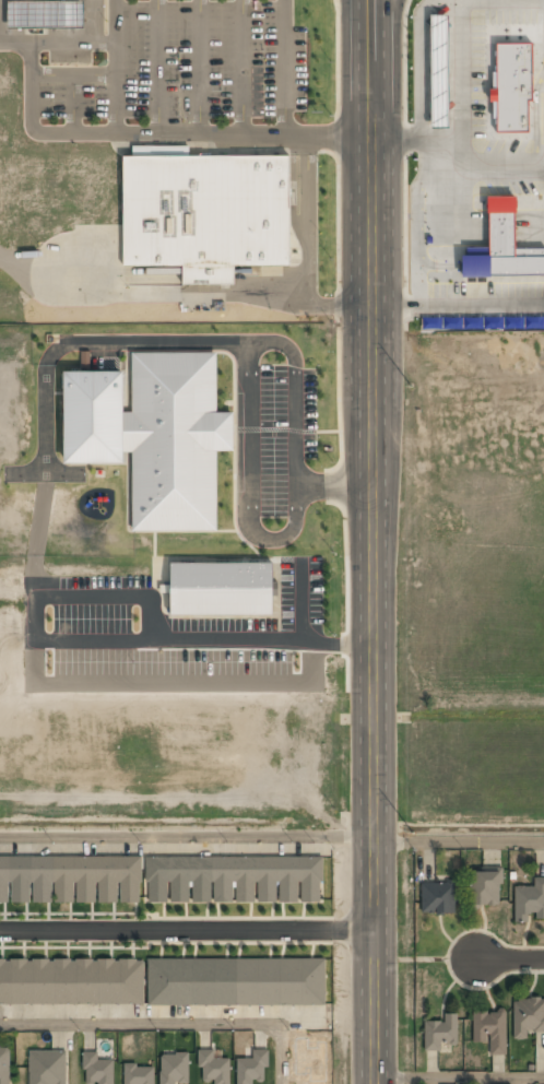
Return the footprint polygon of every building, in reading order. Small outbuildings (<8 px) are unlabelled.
[(131,144),(187,144),(187,155),(287,155),(287,267),(233,267),(233,283),(180,283),(180,267),(120,267),(120,155),(131,155),(131,144)] [(56,365),(119,365),(119,349),(215,349),(215,411),(229,411),(229,451),(213,451),(214,534),(128,534),(128,466),(56,466),(56,365)] [(169,562),(169,618),(275,617),(275,561),(169,562)] [(320,904),(320,859),(0,858),(0,903),(320,904)] [(470,907),(500,907),(500,873),(470,873),(470,907)] [(535,879),(535,887),(516,887),(516,921),(543,921),(543,879),(535,879)] [(422,883),(422,915),(456,915),(456,883),(422,883)] [(324,961),(0,961),(0,1005),(324,1006),(324,961)] [(543,1032),(543,1000),(515,1000),(515,1039),(528,1039),(528,1032),(543,1032)] [(506,1054),(506,1012),(473,1012),(473,1042),(490,1042),(490,1054),(506,1054)] [(458,1015),(446,1015),(446,1023),(425,1023),(425,1051),(441,1051),(441,1045),(458,1045),(458,1015)] [(9,1048),(0,1048),(0,1083),(10,1083),(9,1048)] [(213,1059),(213,1049),(198,1050),(198,1067),(202,1067),(202,1081),(214,1081),(214,1083),(230,1083),(229,1058),(213,1059)] [(237,1083),(252,1083),(252,1081),(264,1081),(264,1068),(268,1067),(268,1050),(252,1050),(252,1058),(236,1059),(237,1083)] [(29,1051),(29,1083),(65,1083),(66,1051),(29,1051)] [(84,1052),(84,1083),(88,1083),(113,1083),(114,1060),(98,1059),(98,1052),(84,1052)] [(188,1054),(160,1053),(160,1083),(176,1083),(188,1083),(188,1054)] [(123,1083),(154,1083),(154,1065),(124,1064),(123,1083)]
